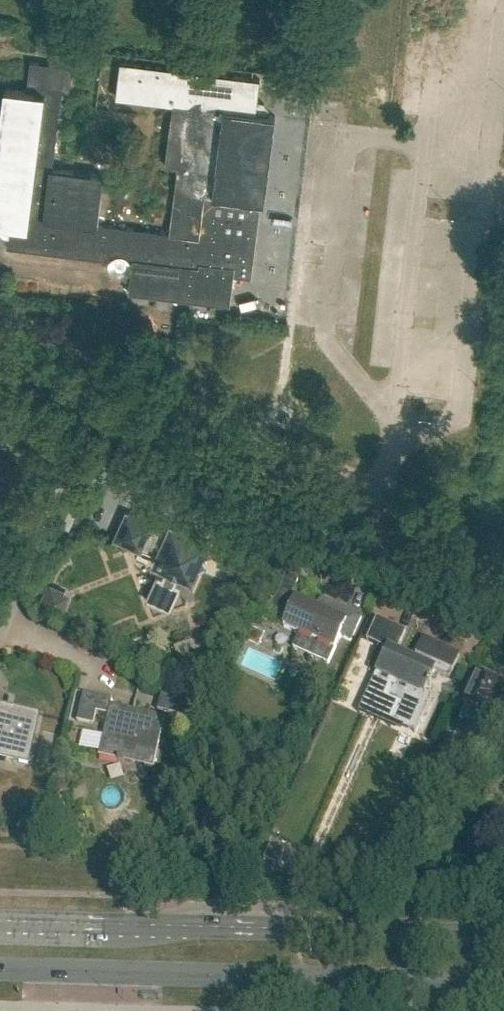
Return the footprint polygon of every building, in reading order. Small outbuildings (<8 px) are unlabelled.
[(30,61),(28,80),(69,85),(72,66),(30,61)] [(121,255),(125,255),(133,257),(129,293),(229,305),(233,276),(251,278),(260,202),(264,202),(275,116),(266,115),(266,112),(260,104),(257,104),(260,80),(121,62),(116,98),(173,105),(165,166),(178,167),(170,233),(125,227),(121,255)] [(125,227),(97,224),(104,175),(52,168),(62,90),(45,87),(44,93),(5,88),(0,127),(0,231),(3,235),(9,235),(7,247),(109,260),(110,254),(118,255),(121,255),(125,227)] [(125,255),(121,255),(118,255),(118,257),(117,257),(116,258),(115,259),(115,261),(114,261),(114,262),(114,264),(115,265),(116,267),(118,268),(119,268),(120,269),(121,269),(122,268),(124,268),(125,267),(126,266),(126,264),(127,264),(127,262),(127,261),(126,260),(125,259),(124,258),(125,255)] [(11,461),(0,456),(0,481),(8,463),(10,464),(11,461)] [(166,535),(165,533),(152,527),(153,524),(126,512),(113,540),(141,552),(142,550),(158,557),(157,560),(160,561),(157,567),(165,570),(162,578),(155,574),(145,597),(174,609),(184,587),(176,584),(180,577),(188,580),(194,566),(198,568),(207,565),(204,556),(199,554),(205,540),(196,536),(193,528),(185,531),(175,527),(172,533),(166,535)] [(295,601),(291,599),(298,582),(286,577),(276,597),(270,605),(275,609),(289,615),(284,628),(299,635),(293,648),(328,664),(341,637),(351,641),(362,617),(322,599),(317,609),(296,600),(295,601)] [(48,583),(38,606),(62,616),(72,593),(48,583)] [(396,682),(387,701),(401,707),(397,715),(401,725),(417,732),(416,733),(418,734),(434,697),(427,694),(429,689),(432,690),(434,686),(431,685),(436,673),(450,679),(460,657),(424,640),(414,662),(397,654),(407,632),(390,624),(370,670),(396,682)] [(503,722),(503,721),(495,717),(502,702),(500,701),(502,697),(500,696),(503,687),(503,686),(479,675),(465,704),(469,706),(462,720),(484,731),(497,736),(503,722)] [(165,718),(110,705),(112,700),(83,694),(77,722),(93,725),(96,712),(107,715),(98,755),(154,768),(165,718)] [(193,718),(197,702),(162,694),(158,710),(193,718)] [(38,715),(0,706),(0,758),(26,765),(38,715)]
